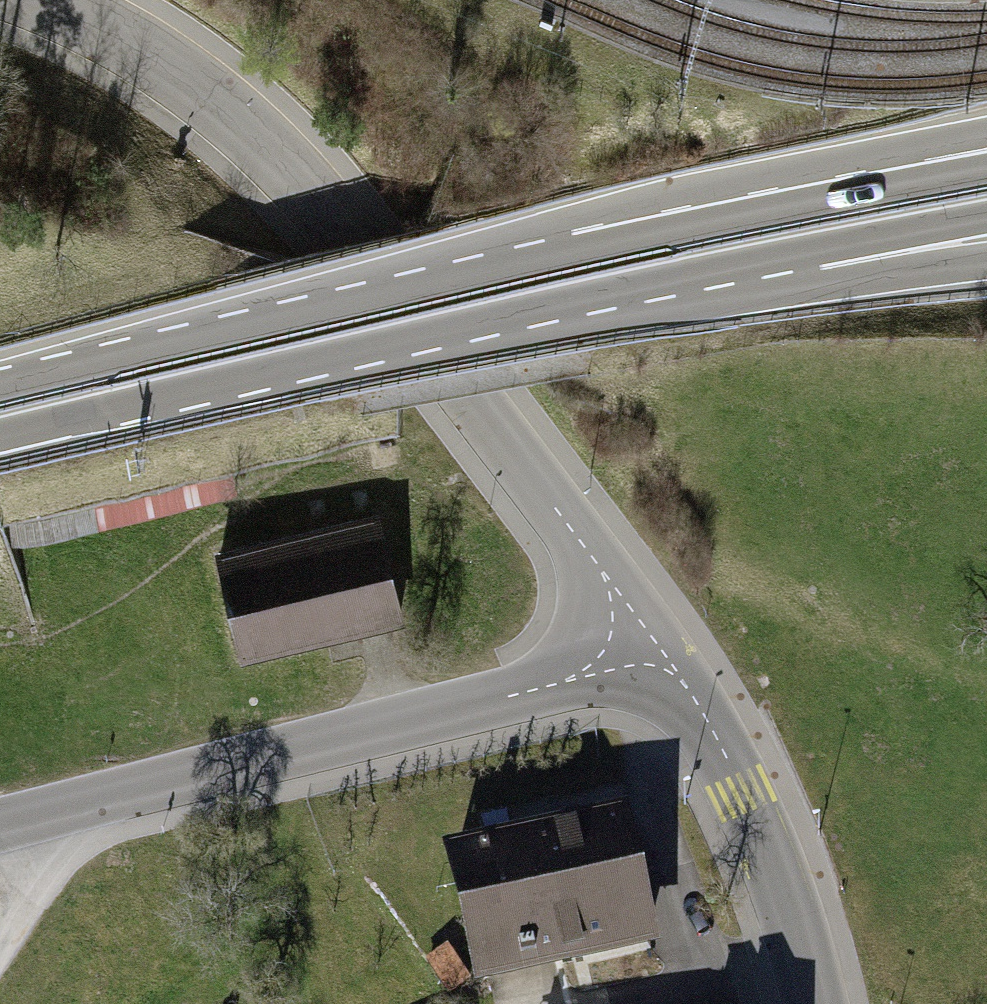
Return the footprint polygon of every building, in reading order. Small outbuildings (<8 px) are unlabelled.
[(406,621),(379,501),(206,539),(233,658),(406,621)] [(662,958),(627,812),(438,856),(473,1002),(662,958)]
